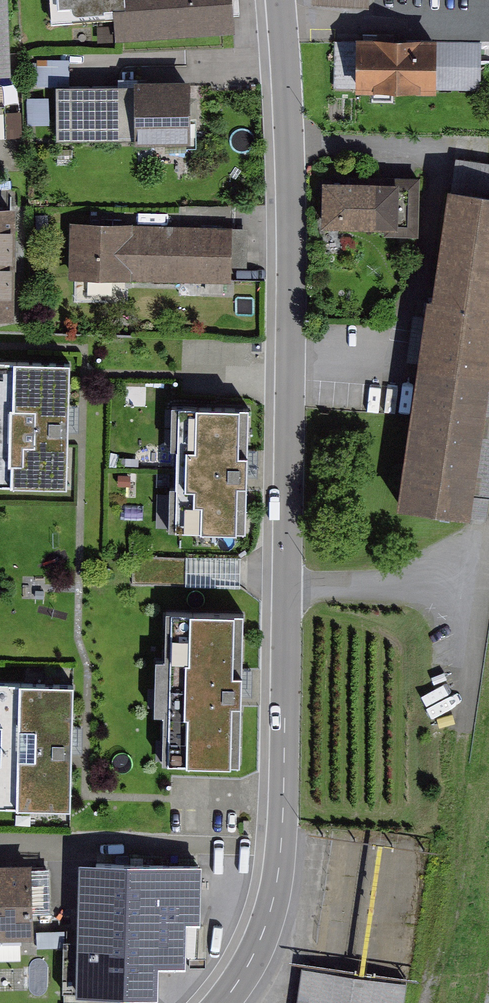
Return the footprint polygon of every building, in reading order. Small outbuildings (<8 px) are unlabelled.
[(16,73),(11,0),(0,0),(0,74),(16,73)] [(236,31),(236,25),(234,0),(49,0),(51,28),(112,24),(113,38),(236,31)] [(481,93),(481,43),(355,44),(356,94),(481,93)] [(188,82),(58,89),(61,143),(191,137),(188,82)] [(423,186),(325,183),(324,234),(422,236),(423,186)] [(447,194),(402,511),(471,521),(488,391),(488,200),(447,194)] [(0,211),(0,322),(16,321),(14,211),(0,211)] [(231,226),(75,225),(74,276),(231,277),(231,226)] [(65,487),(71,367),(0,364),(0,484),(65,487)] [(247,409),(178,409),(178,529),(248,529),(247,409)] [(245,611),(170,611),(170,761),(246,761),(245,611)] [(76,688),(1,684),(0,714),(0,806),(70,810),(76,688)] [(0,867),(0,939),(34,937),(31,866),(0,867)] [(157,1000),(157,970),(185,970),(185,925),(200,925),(200,867),(157,867),(90,867),(90,1000),(157,1000)] [(295,1002),(398,1002),(401,981),(300,966),(295,1002)]
